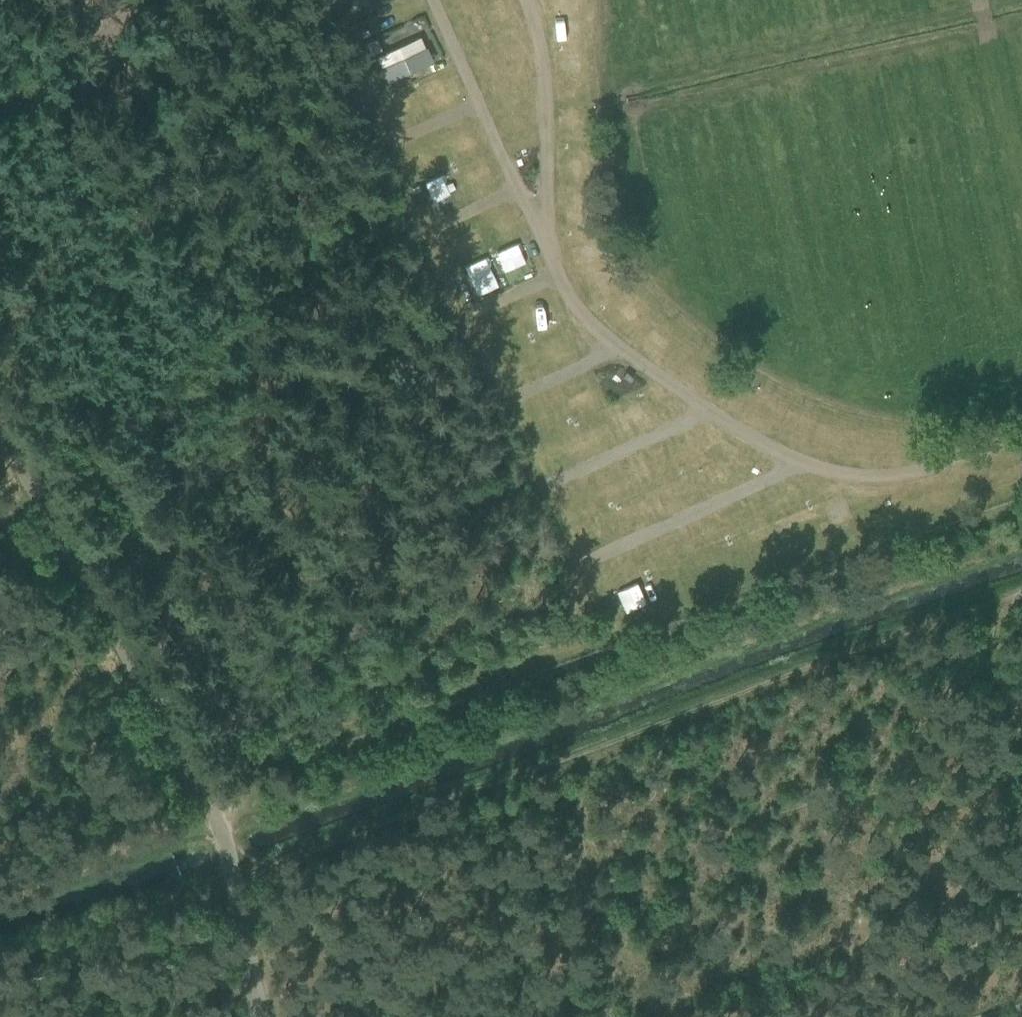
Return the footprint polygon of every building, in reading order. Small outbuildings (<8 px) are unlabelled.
[(355,10),(368,4),(367,0),(350,0),(355,10)] [(376,40),(367,45),(371,54),(381,49),(376,40)]
